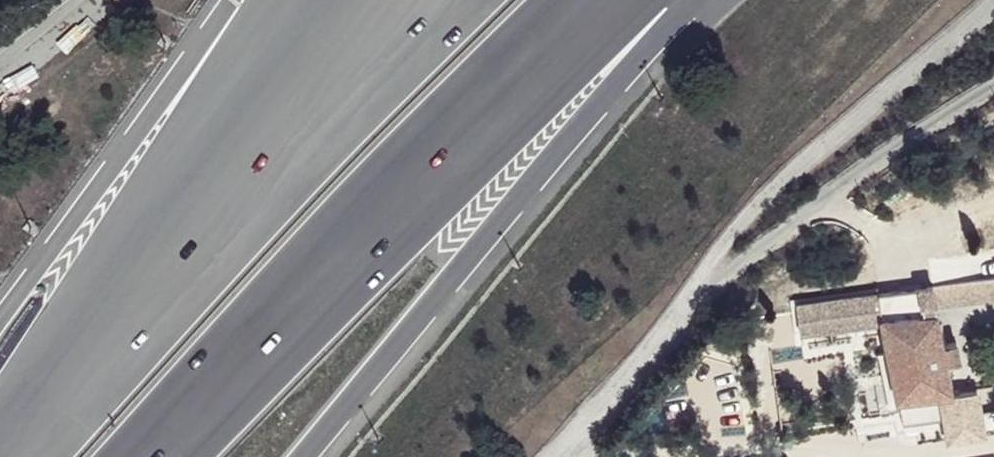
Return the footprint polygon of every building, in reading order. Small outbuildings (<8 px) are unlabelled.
[(932,258),(889,259),(893,289),(899,319),(940,314),(938,300),(936,282),(932,258)] [(991,278),(936,282),(938,300),(993,293),(991,278)] [(893,289),(792,300),(798,336),(890,328),(889,320),(899,319),(893,289)] [(889,320),(890,328),(902,421),(948,422),(951,435),(993,432),(993,387),(950,390),(945,362),(944,343),(940,314),(899,319),(889,320)] [(960,345),(944,343),(945,362),(962,362),(960,345)]
